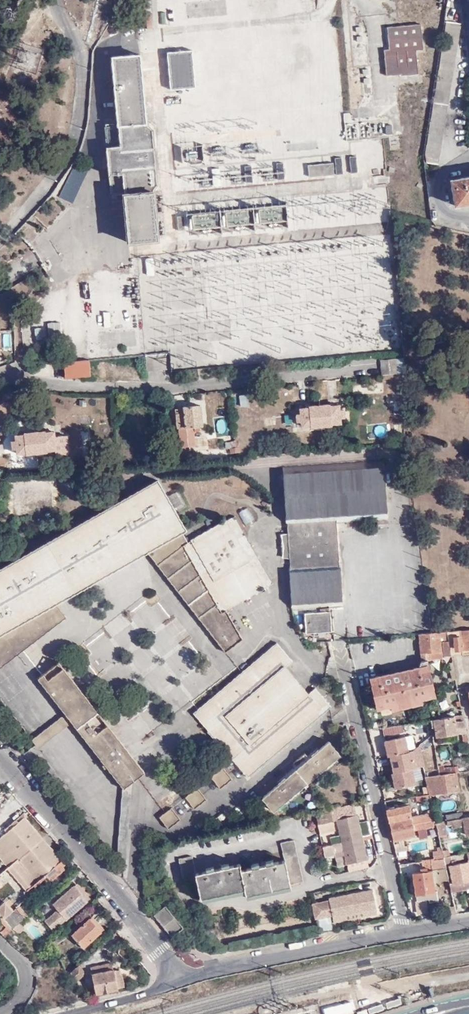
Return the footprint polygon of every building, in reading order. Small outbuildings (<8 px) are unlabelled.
[(437,165),(460,24),(445,22),(429,124),(424,153),(425,163),(437,165)] [(423,50),(420,24),(388,27),(390,52),(384,52),(386,76),(418,73),(416,51),(423,50)] [(165,54),(169,92),(194,90),(190,52),(165,54)] [(146,134),(139,62),(111,65),(118,130),(105,132),(105,134),(104,134),(110,202),(124,201),(129,250),(156,247),(151,195),(155,192),(150,138),(146,134)] [(201,161),(200,141),(179,142),(180,162),(201,161)] [(282,163),(275,164),(277,180),(284,180),(282,163)] [(333,164),(307,166),(308,177),(333,176),(333,164)] [(251,166),(243,167),(245,183),(252,183),(251,166)] [(219,169),(211,170),(212,181),(220,180),(219,169)] [(451,181),(454,207),(468,204),(468,178),(451,181)] [(369,222),(389,221),(386,186),(356,189),(357,194),(350,194),(351,207),(368,206),(369,222)] [(322,204),(189,215),(190,232),(308,222),(308,225),(336,222),(334,198),(321,199),(322,204)] [(184,216),(176,217),(178,231),(185,230),(184,216)] [(153,258),(145,259),(146,276),(154,275),(153,258)] [(118,311),(103,312),(103,324),(119,324),(118,311)] [(47,322),(48,339),(60,339),(59,322),(47,322)] [(39,327),(20,331),(23,343),(42,339),(39,327)] [(381,375),(403,372),(402,358),(379,360),(381,375)] [(91,376),(90,359),(64,362),(65,378),(91,376)] [(239,395),(240,406),(248,406),(248,394),(239,395)] [(344,417),(344,410),(339,411),(339,405),(329,406),(329,405),(310,406),(310,408),(301,409),(301,414),(297,415),(298,421),(302,421),(302,426),(312,425),(312,427),(331,425),(331,423),(340,422),(340,417),(344,417)] [(184,407),(185,408),(185,413),(177,414),(178,428),(203,426),(200,406),(184,407)] [(70,454),(68,436),(55,438),(54,432),(45,433),(45,431),(26,433),(26,435),(16,436),(17,442),(13,442),(14,448),(18,448),(18,453),(28,452),(28,454),(47,452),(47,450),(56,449),(56,455),(70,454)] [(230,448),(239,447),(238,440),(225,443),(227,454),(231,454),(230,448)] [(289,550),(289,558),(290,566),(289,566),(292,607),(343,604),(340,563),(339,563),(337,522),(388,518),(384,462),(342,465),(283,468),(286,525),(287,525),(288,533),(288,542),(282,542),(281,542),(282,547),(282,552),(282,553),(283,550),(289,550)] [(37,613),(55,602),(75,591),(146,551),(156,545),(181,577),(217,623),(208,631),(225,652),(242,639),(226,610),(273,583),(234,516),(188,543),(181,531),(185,529),(158,481),(58,537),(0,570),(0,634),(37,613)] [(187,604),(208,631),(217,623),(181,577),(156,545),(146,551),(187,604)] [(67,616),(55,602),(37,613),(0,634),(0,669),(67,616)] [(322,621),(325,632),(332,631),(330,611),(305,613),(305,621),(322,621)] [(306,633),(325,632),(322,621),(305,621),(306,633)] [(446,632),(447,637),(453,637),(454,649),(461,648),(461,649),(468,649),(468,630),(446,632)] [(447,637),(446,632),(433,633),(418,634),(421,660),(427,660),(430,660),(429,652),(440,651),(439,638),(447,637)] [(451,657),(448,642),(442,643),(445,657),(451,657)] [(194,714),(209,732),(216,726),(239,753),(233,759),(247,776),(330,706),(315,688),(309,694),(286,667),(292,661),(277,643),(194,714)] [(235,647),(228,652),(236,665),(244,660),(235,647)] [(441,659),(440,651),(429,652),(430,660),(441,659)] [(427,660),(421,660),(417,668),(369,678),(376,708),(390,705),(391,710),(422,703),(421,698),(435,695),(427,660)] [(126,758),(140,776),(145,772),(111,727),(60,661),(55,665),(87,706),(126,758)] [(54,698),(66,713),(72,722),(103,761),(123,787),(131,798),(132,782),(140,776),(126,758),(87,706),(55,665),(38,678),(54,698)] [(66,713),(41,732),(51,739),(72,722),(66,713)] [(463,714),(454,715),(456,733),(461,732),(466,731),(463,714)] [(454,715),(430,719),(431,727),(432,736),(456,733),(454,715)] [(216,726),(209,732),(221,745),(233,759),(239,753),(216,726)] [(432,736),(431,727),(415,729),(416,735),(405,737),(409,755),(420,753),(419,746),(434,744),(432,736)] [(51,739),(41,732),(32,739),(39,748),(51,739)] [(326,761),(335,755),(338,752),(329,741),(263,797),(274,811),(284,802),(291,796),(294,793),(295,792),(293,789),(301,782),(305,780),(307,783),(317,774),(329,764),(326,761)] [(339,760),(335,755),(326,761),(329,764),(317,774),(320,776),(339,760)] [(219,788),(232,778),(222,766),(210,776),(219,788)] [(425,776),(429,794),(459,789),(457,771),(456,771),(454,772),(443,773),(439,774),(432,775),(425,776)] [(291,796),(284,802),(286,805),(306,788),(301,782),(293,789),(295,792),(294,793),(291,796)] [(120,819),(129,829),(131,798),(123,787),(120,819)] [(206,799),(197,787),(185,796),(194,808),(206,799)] [(396,788),(382,791),(383,800),(398,798),(396,788)] [(431,802),(429,795),(416,797),(416,802),(420,801),(421,803),(431,802)] [(408,805),(386,810),(388,820),(410,815),(408,805)] [(169,829),(181,819),(171,808),(159,817),(169,829)] [(331,812),(316,815),(319,832),(335,829),(331,812)] [(414,830),(436,826),(436,823),(435,821),(433,813),(411,818),(411,817),(389,822),(393,841),(415,836),(414,830)] [(367,860),(358,815),(339,819),(347,864),(367,860)] [(64,864),(24,817),(0,837),(0,859),(27,891),(43,877),(48,882),(62,870),(60,868),(64,864)] [(468,834),(468,817),(436,823),(436,826),(439,836),(446,834),(444,825),(450,824),(451,828),(464,825),(466,835),(468,834)] [(127,860),(129,829),(120,819),(120,826),(118,850),(127,860)] [(301,881),(292,839),(279,842),(282,859),(265,863),(264,860),(258,861),(259,864),(239,868),(238,864),(221,867),(220,864),(215,865),(215,868),(195,872),(192,856),(179,858),(182,880),(196,877),(200,897),(222,892),(243,888),(245,894),(269,889),(289,885),(289,883),(301,881)] [(322,844),(324,853),(335,851),(333,842),(322,844)] [(442,850),(441,846),(437,847),(438,850),(433,851),(434,858),(443,857),(443,856),(443,854),(442,850)] [(466,854),(445,856),(451,882),(449,882),(451,890),(468,886),(468,869),(466,854)] [(443,857),(434,858),(407,861),(408,868),(411,868),(415,893),(416,893),(417,901),(428,899),(429,902),(437,900),(435,891),(434,891),(431,869),(446,866),(443,857)] [(153,888),(154,877),(144,877),(144,892),(145,892),(146,888),(153,888)] [(77,882),(74,885),(87,900),(90,897),(77,882)] [(74,885),(53,904),(57,909),(45,921),(53,930),(87,900),(74,885)] [(313,901),(317,921),(331,918),(377,910),(372,890),(313,901)] [(5,919),(14,911),(6,903),(0,908),(0,912),(5,919)] [(154,913),(172,936),(184,926),(166,904),(154,913)] [(17,908),(25,917),(28,915),(20,905),(17,908)] [(5,919),(13,928),(25,917),(17,908),(14,911),(5,919)] [(377,910),(331,918),(332,923),(377,915),(377,910)] [(84,947),(101,931),(93,922),(96,918),(93,915),(72,935),(84,947)] [(93,922),(101,931),(105,928),(96,918),(93,922)] [(86,960),(99,948),(98,946),(85,959),(86,960)] [(93,963),(104,953),(99,948),(86,960),(91,966),(93,963)] [(123,986),(117,960),(91,966),(97,992),(119,987),(123,986)] [(69,975),(80,965),(79,964),(68,974),(69,975)] [(72,984),(86,971),(80,965),(69,975),(72,984)]
